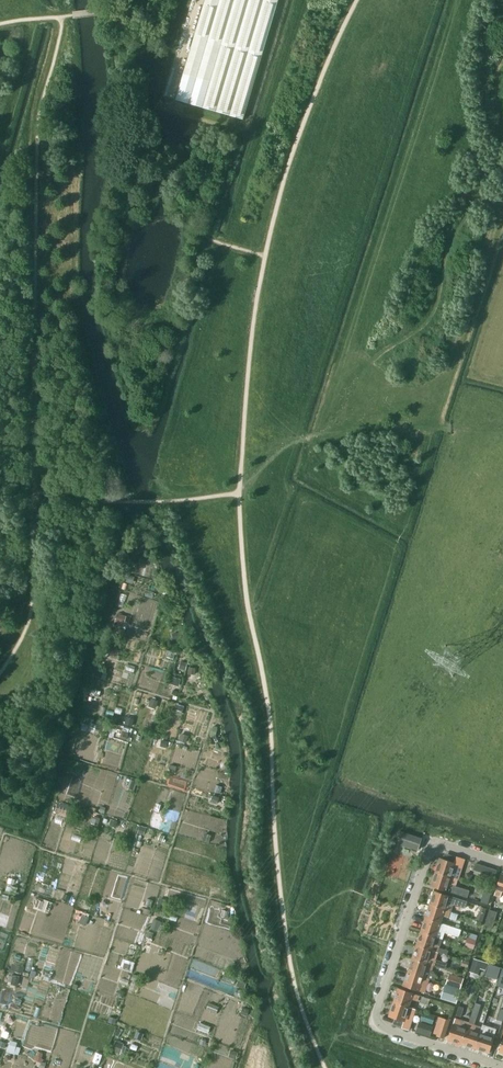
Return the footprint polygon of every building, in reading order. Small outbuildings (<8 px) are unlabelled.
[(278,0),(204,0),(175,99),(243,119),(278,0)] [(417,850),(421,839),(401,832),(397,844),(417,850)] [(457,879),(463,860),(456,857),(454,863),(439,858),(435,872),(450,877),(456,879),(457,879)] [(494,870),(473,863),(471,869),(492,876),(494,870)] [(435,872),(430,886),(445,891),(446,891),(466,898),(469,891),(454,886),(456,879),(450,877),(435,872)] [(500,874),(495,889),(496,889),(494,895),(500,897),(501,891),(502,892),(502,875),(500,874)] [(484,891),(480,902),(487,904),(491,893),(484,891)] [(433,892),(429,905),(444,910),(450,912),(452,905),(464,909),(466,902),(454,898),(448,897),(448,896),(433,892)] [(448,918),(450,912),(444,910),(429,905),(424,919),(440,924),(442,916),(448,918)] [(482,922),(486,910),(480,907),(476,920),(482,922)] [(492,927),(497,911),(489,909),(484,924),(492,927)] [(460,930),(440,924),(424,919),(420,932),(435,937),(441,938),(443,933),(458,937),(460,930)] [(420,932),(416,945),(431,950),(431,951),(431,950),(437,952),(446,955),(446,954),(448,955),(449,950),(438,947),(441,938),(435,937),(420,932)] [(469,939),(467,947),(473,949),(475,941),(469,939)] [(416,945),(411,959),(432,965),(444,969),(446,963),(434,959),(437,952),(431,950),(431,951),(431,950),(416,945)] [(411,959),(407,972),(428,979),(433,981),(435,975),(432,974),(433,972),(431,971),(432,965),(411,959)] [(474,960),(471,967),(484,971),(486,964),(474,960)] [(497,979),(499,971),(493,969),(490,977),(497,979)] [(424,992),(428,979),(407,972),(403,986),(418,991),(418,990),(424,992)] [(463,979),(450,975),(447,985),(459,989),(463,979)] [(455,1003),(459,989),(447,985),(445,984),(440,998),(455,1003)] [(416,1001),(418,996),(412,994),(412,993),(397,988),(393,1002),(408,1007),(411,1000),(416,1001)] [(429,999),(421,996),(419,1002),(427,1005),(429,999)] [(467,1023),(461,1044),(474,1049),(479,1033),(481,1028),(473,1025),(480,1005),(481,1002),(475,1000),(474,1003),(467,1023)] [(415,1009),(408,1007),(393,1002),(388,1016),(394,1018),(392,1024),(402,1027),(401,1028),(408,1030),(415,1009)] [(436,1025),(433,1033),(437,1034),(436,1036),(443,1038),(449,1020),(445,1019),(439,1017),(436,1025)] [(461,1044),(467,1023),(460,1021),(454,1019),(453,1024),(452,1024),(447,1040),(461,1044)] [(419,1023),(416,1032),(429,1037),(432,1027),(419,1023)] [(488,1053),(493,1038),(485,1035),(486,1029),(481,1028),(479,1033),(474,1049),(488,1053)]
